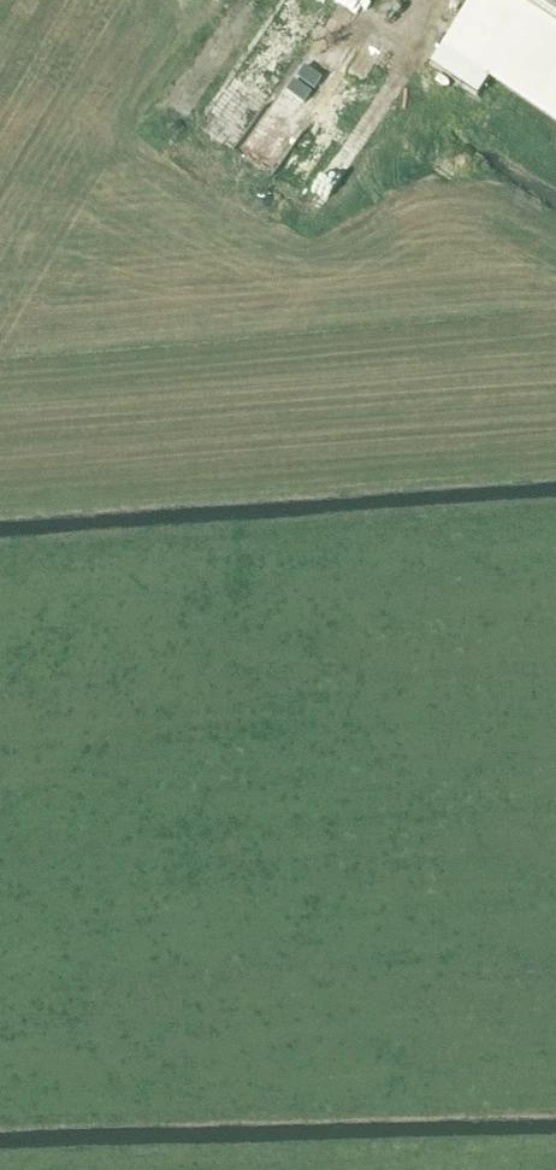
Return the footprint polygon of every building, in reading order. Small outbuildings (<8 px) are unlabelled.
[(331,61),(371,0),(238,0),(331,61)] [(429,65),(477,97),(490,77),(555,122),(555,0),(472,0),(429,65)]
